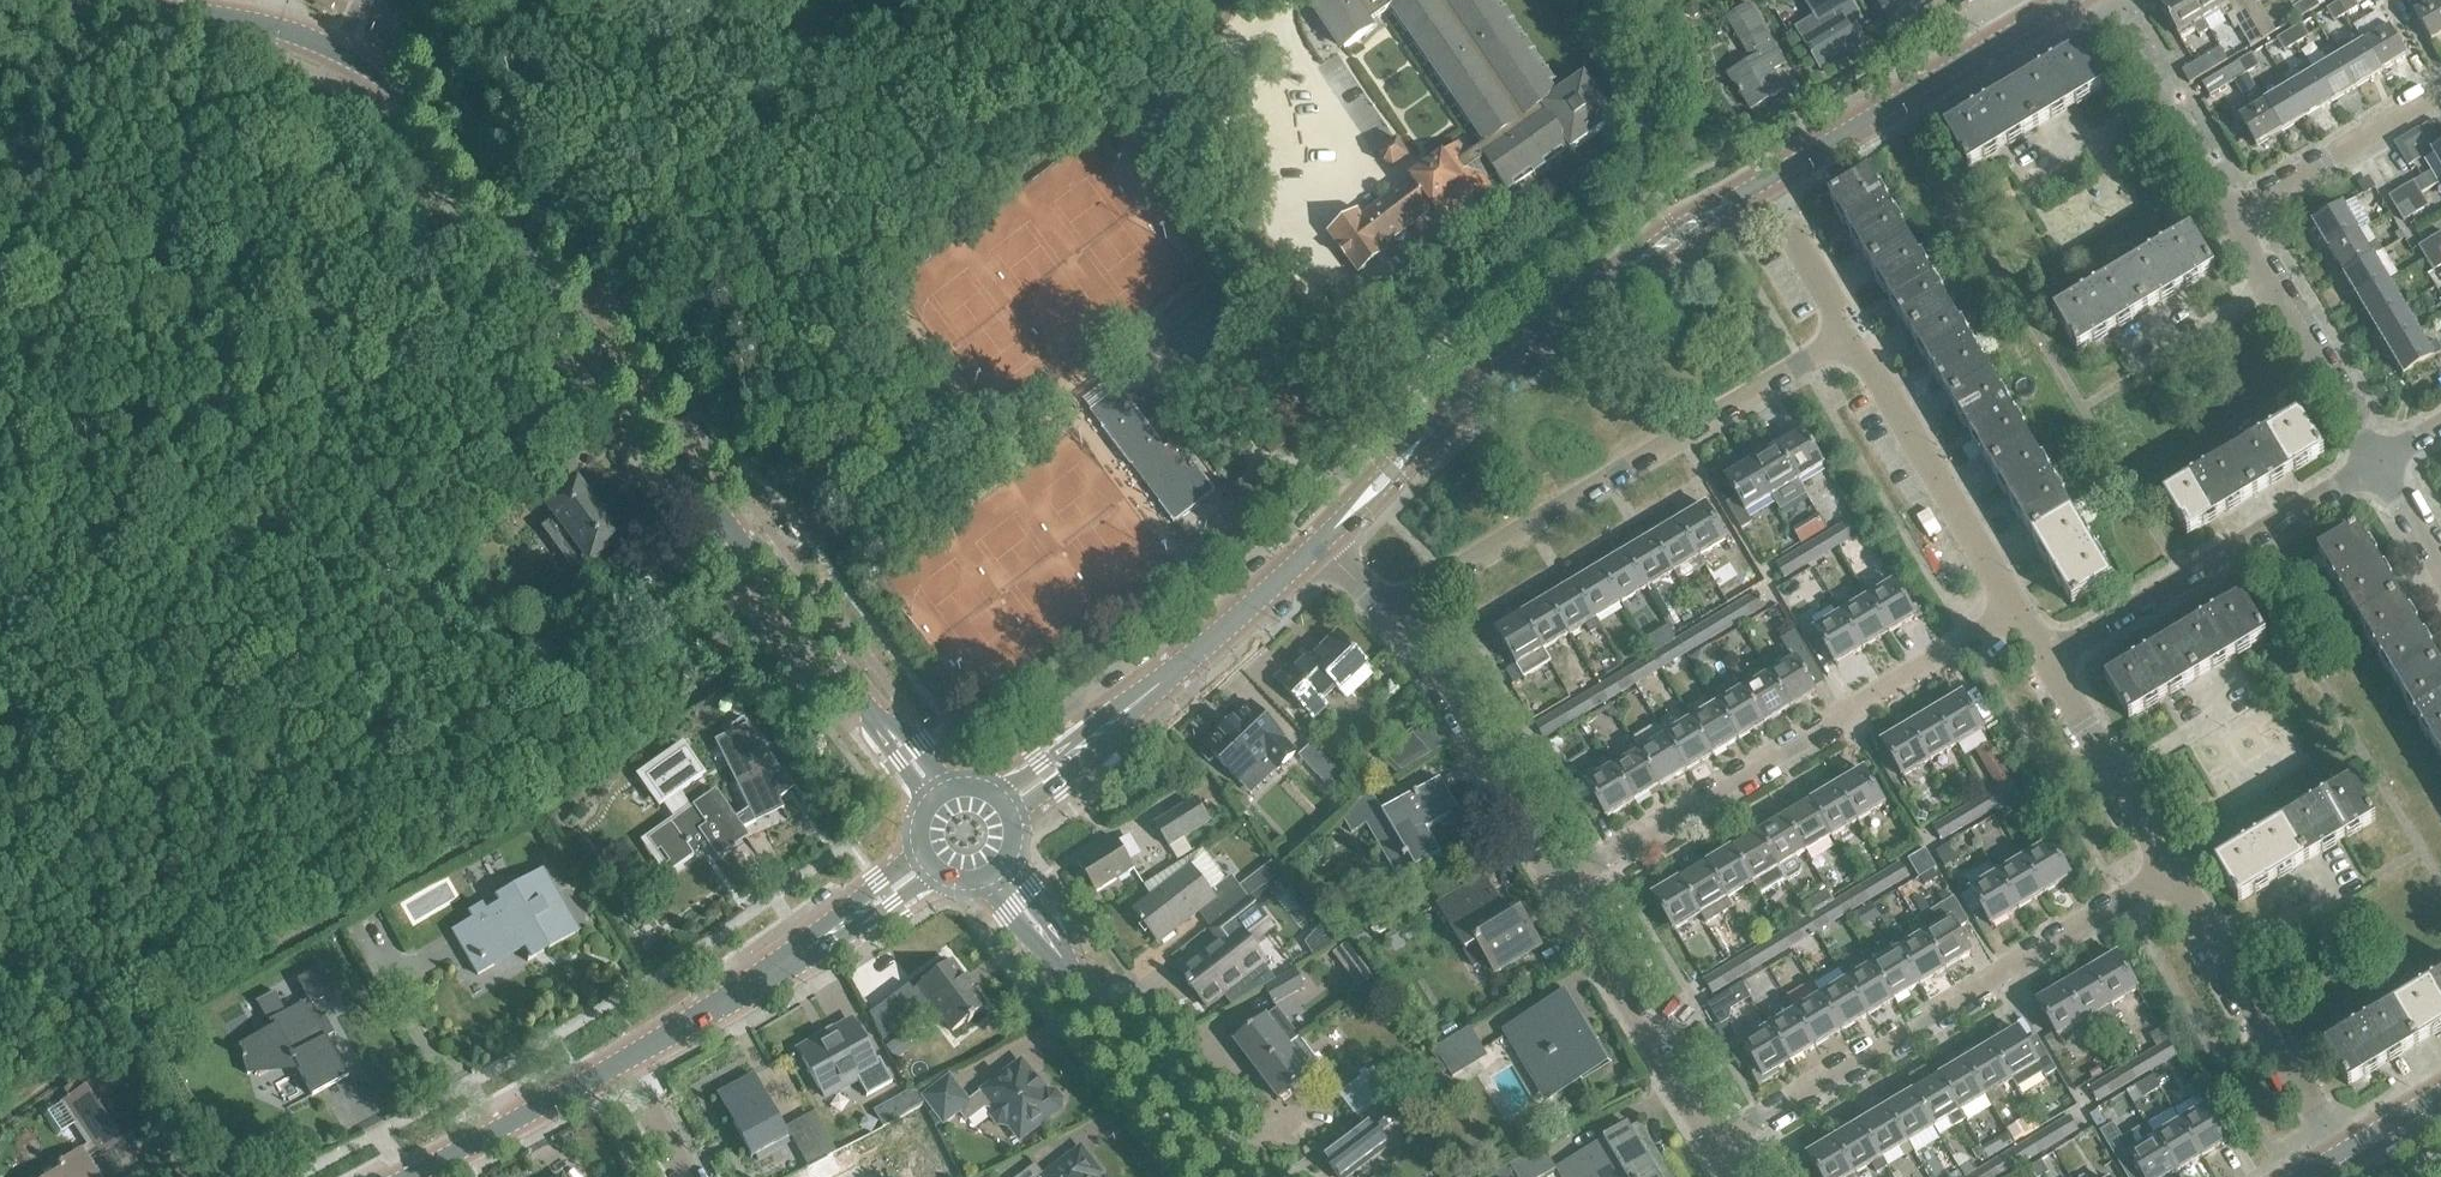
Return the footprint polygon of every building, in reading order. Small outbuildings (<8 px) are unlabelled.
[(1306,8),(1339,54),(1368,32),(1365,27),(1389,10),(1487,141),(1467,156),(1458,144),(1453,147),(1452,146),(1441,154),(1442,156),(1411,179),(1411,180),(1362,216),(1358,211),(1328,234),(1340,249),(1339,250),(1345,257),(1357,272),(1387,250),(1383,245),(1433,209),(1445,225),(1492,190),(1484,180),(1494,173),(1504,186),(1565,144),(1571,152),(1616,121),(1585,76),(1563,91),(1495,0),(1317,0),(1306,8)] [(1859,45),(1846,23),(1859,15),(1850,0),(1805,0),(1821,26),(1802,37),(1810,51),(1809,51),(1811,56),(1812,55),(1820,68),(1859,45)] [(1892,25),(1931,2),(1930,0),(1877,0),(1892,25)] [(2209,30),(2191,0),(2169,0),(2160,5),(2178,35),(2192,26),(2198,36),(2209,30)] [(2222,17),(2230,12),(2252,47),(2264,39),(2240,0),(2191,0),(2209,30),(2210,30),(2205,21),(2219,13),(2222,17)] [(2264,39),(2276,32),(2257,2),(2261,0),(2240,0),(2264,39)] [(2319,6),(2316,0),(2306,0),(2293,8),(2299,18),(2319,6)] [(2355,0),(2341,0),(2339,1),(2346,14),(2358,7),(2355,0)] [(2440,36),(2440,0),(2435,0),(2423,7),(2419,0),(2416,0),(2409,5),(2431,42),(2440,36)] [(2334,21),(2346,14),(2339,1),(2326,9),(2334,21)] [(1749,4),(1727,17),(1752,60),(1729,74),(1739,90),(1738,90),(1740,94),(1742,93),(1752,109),(1784,90),(1773,72),(1785,64),(1749,4)] [(2364,43),(2381,72),(2406,57),(2381,15),(2370,22),(2377,35),(2364,43)] [(2301,24),(2289,31),(2297,44),(2309,36),(2301,24)] [(2277,39),(2284,51),(2297,44),(2289,31),(2277,39)] [(2356,87),(2381,72),(2364,43),(2339,57),(2356,87)] [(2036,128),(2066,110),(2105,87),(2081,47),(2063,58),(2065,60),(2055,66),(2053,64),(2012,88),(2036,128)] [(2189,83),(2190,83),(2227,60),(2220,48),(2182,71),(2189,83)] [(2331,102),(2356,87),(2339,57),(2333,48),(2323,54),(2329,64),(2314,72),(2331,102)] [(2247,73),(2259,66),(2251,54),(2240,61),(2247,73)] [(2209,96),(2234,81),(2247,73),(2240,61),(2202,84),(2209,96)] [(2331,102),(2314,72),(2309,63),(2299,69),(2304,78),(2289,87),(2307,116),(2331,102)] [(2282,131),(2307,116),(2289,87),(2264,102),(2282,131)] [(2036,128),(2012,88),(1972,112),(1973,115),(1963,121),(1961,118),(1944,129),(1968,169),(2036,128)] [(2282,131),(2264,102),(2259,93),(2248,99),(2254,108),(2238,118),(2256,147),(2282,131)] [(1392,167),(1408,158),(1397,138),(1381,148),(1380,157),(1384,163),(1392,167)] [(2433,152),(2440,166),(2440,147),(2433,152)] [(1860,251),(1870,266),(1910,242),(1893,214),(1890,215),(1884,205),(1887,204),(1869,174),(1829,198),(1847,228),(1847,229),(1852,236),(1852,237),(1860,251)] [(2409,201),(2421,194),(2414,182),(2401,189),(2409,201)] [(2396,209),(2409,201),(2401,189),(2389,196),(2396,209)] [(2416,214),(2428,206),(2421,194),(2409,201),(2416,214)] [(2404,221),(2409,218),(2416,214),(2409,201),(2396,209),(2404,221)] [(2358,231),(2343,206),(2313,224),(2328,248),(2358,231)] [(2122,272),(2146,312),(2214,270),(2190,230),(2173,241),(2174,243),(2164,249),(2163,247),(2122,272)] [(1414,269),(1432,256),(1413,231),(1396,244),(1414,269)] [(2367,246),(2358,231),(2328,248),(2343,273),(2373,256),(2382,250),(2376,241),(2367,246)] [(2440,250),(2440,233),(2431,239),(2438,251),(2440,250)] [(2426,259),(2438,251),(2431,239),(2419,246),(2426,259)] [(1901,319),(1910,334),(1950,310),(1910,242),(1870,266),(1878,281),(1887,295),(1887,296),(1892,304),(1901,319)] [(2438,268),(2440,266),(2440,255),(2438,251),(2426,259),(2433,271),(2438,268)] [(2358,298),(2387,281),(2373,256),(2343,273),(2358,298)] [(2146,312),(2122,272),(2081,296),(2083,298),(2073,304),(2071,302),(2054,312),(2078,352),(2146,312)] [(2402,305),(2387,281),(2358,298),(2373,323),(2402,305)] [(2388,348),(2417,330),(2402,305),(2373,323),(2388,348)] [(1950,401),(1990,377),(1950,310),(1910,334),(1919,349),(1927,362),(1928,363),(1932,371),(1941,386),(1950,401)] [(858,343),(872,342),(872,323),(857,324),(858,343)] [(2417,330),(2388,348),(2404,374),(2440,352),(2440,349),(2436,341),(2427,346),(2417,330)] [(1990,377),(1950,401),(1959,416),(1968,431),(1973,439),(1981,453),(1991,469),(2031,445),(1990,377)] [(1149,425),(1121,389),(1119,390),(1120,390),(1119,391),(1092,412),(1104,428),(1102,430),(1130,466),(1132,465),(1146,483),(1160,502),(1159,504),(1174,523),(1216,491),(1177,439),(1166,448),(1160,440),(1149,425)] [(1172,408),(1149,425),(1160,440),(1182,422),(1172,408)] [(1824,465),(1804,430),(1778,446),(1798,480),(1824,465)] [(999,471),(1016,458),(998,435),(981,448),(999,471)] [(2022,521),(2031,536),(2071,512),(2031,445),(1991,469),(2000,484),(2008,498),(2013,507),(2022,521)] [(1778,446),(1752,462),(1772,496),(1798,480),(1778,446)] [(2187,536),(2255,495),(2231,455),(2191,479),(2192,481),(2182,488),(2180,485),(2163,495),(2187,536)] [(530,485),(539,497),(545,492),(552,501),(546,506),(556,519),(550,524),(560,537),(555,541),(575,568),(586,559),(588,561),(590,559),(593,563),(606,553),(603,549),(617,538),(600,516),(602,514),(594,504),(592,505),(575,483),(570,488),(563,478),(575,469),(575,470),(577,469),(567,456),(565,457),(566,458),(530,485)] [(1751,523),(1745,512),(1772,496),(1752,462),(1725,478),(1736,498),(1726,504),(1741,529),(1751,523)] [(1700,556),(1726,540),(1706,506),(1679,521),(1700,556)] [(2095,553),(2071,512),(2031,536),(2072,604),(2112,580),(2101,563),(2099,564),(2093,554),(2095,553)] [(1850,538),(1862,531),(1854,517),(1842,525),(1850,538)] [(1679,521),(1653,537),(1674,571),(1700,556),(1679,521)] [(1837,546),(1850,538),(1842,525),(1829,532),(1837,546)] [(2398,597),(2381,567),(2357,528),(2317,552),(2328,570),(2330,568),(2336,578),(2334,580),(2358,621),(2398,597)] [(1824,553),(1836,546),(1837,546),(1829,532),(1816,540),(1824,553)] [(1653,537),(1627,553),(1647,587),(1674,571),(1653,537)] [(1811,561),(1824,553),(1816,540),(1803,548),(1811,561)] [(1798,569),(1811,561),(1803,548),(1790,556),(1798,569)] [(1627,553),(1601,568),(1621,603),(1647,587),(1627,553)] [(1784,577),(1798,569),(1790,556),(1776,564),(1784,577)] [(1601,568),(1574,584),(1595,618),(1621,603),(1601,568)] [(1914,617),(1894,582),(1867,598),(1888,633),(1914,617)] [(1595,618),(1574,584),(1548,600),(1569,634),(1585,624),(1590,633),(1600,627),(1595,618)] [(1752,613),(1765,605),(1757,592),(1743,600),(1752,613)] [(2197,678),(2227,660),(2266,637),(2242,597),(2224,608),(2226,610),(2216,616),(2214,614),(2173,638),(2197,678)] [(2398,688),(2438,664),(2398,597),(2358,621),(2398,688)] [(1867,598),(1841,614),(1862,648),(1888,633),(1867,598)] [(1542,650),(1543,649),(1569,634),(1548,600),(1522,616),(1542,650)] [(1738,621),(1752,613),(1743,600),(1730,607),(1738,621)] [(1725,629),(1738,621),(1730,607),(1717,615),(1725,629)] [(1815,629),(1836,664),(1862,648),(1841,614),(1815,629)] [(1712,637),(1725,629),(1717,615),(1704,623),(1712,637)] [(1514,683),(1550,661),(1543,649),(1542,650),(1522,616),(1511,622),(1509,618),(1487,631),(1500,653),(1506,649),(1516,665),(1507,671),(1514,683)] [(1699,645),(1712,637),(1704,623),(1691,631),(1699,645)] [(1669,625),(1644,640),(1652,653),(1677,638),(1669,625)] [(1686,652),(1699,645),(1691,631),(1678,638),(1686,652)] [(1782,665),(1770,673),(1790,707),(1817,692),(1803,668),(1812,663),(1794,631),(1779,640),(1786,652),(1777,657),(1782,665)] [(1373,669),(1339,634),(1337,636),(1335,635),(1325,645),(1326,646),(1312,660),(1306,653),(1303,656),(1302,654),(1291,665),(1292,666),(1277,680),(1313,718),(1314,718),(1317,721),(1330,708),(1327,705),(1325,703),(1338,690),(1344,696),(1373,669)] [(1673,660),(1686,652),(1678,638),(1664,646),(1673,660)] [(2197,678),(2173,638),(2133,662),(2134,665),(2124,671),(2122,668),(2105,679),(2129,719),(2197,678)] [(1660,668),(1673,660),(1664,646),(1651,654),(1660,668)] [(1647,676),(1660,668),(1651,654),(1638,662),(1647,676)] [(1625,669),(1634,684),(1647,676),(1638,662),(1625,669)] [(2440,754),(2440,669),(2438,664),(2398,688),(2439,756),(2440,754)] [(1621,692),(1634,684),(1625,669),(1612,677),(1621,692)] [(1764,723),(1790,707),(1770,673),(1743,688),(1764,723)] [(1607,700),(1621,692),(1612,677),(1599,685),(1607,700)] [(1594,707),(1607,700),(1599,685),(1586,693),(1594,707)] [(1738,739),(1764,723),(1743,688),(1717,704),(1738,739)] [(1582,715),(1594,707),(1586,693),(1573,700),(1582,715)] [(1982,730),(1961,695),(1935,711),(1956,746),(1982,730)] [(1568,723),(1582,715),(1573,700),(1559,708),(1568,723)] [(1712,755),(1738,739),(1717,704),(1691,720),(1712,755)] [(1239,782),(1266,757),(1278,769),(1296,752),(1251,705),(1222,732),(1220,731),(1205,745),(1207,748),(1201,753),(1209,762),(1215,757),(1239,782)] [(1543,738),(1544,738),(1568,723),(1559,708),(1534,723),(1543,738)] [(1956,746),(1935,711),(1908,726),(1929,761),(1956,746)] [(773,761),(742,717),(729,726),(734,736),(723,744),(726,750),(742,783),(737,785),(737,784),(735,785),(753,822),(755,822),(752,816),(776,799),(781,809),(782,809),(777,798),(780,797),(787,793),(767,765),(771,762),(773,761)] [(1686,770),(1712,755),(1691,720),(1665,736),(1686,770)] [(1686,770),(1665,736),(1658,724),(1631,739),(1639,751),(1659,786),(1686,770)] [(1929,761),(1908,726),(1882,742),(1903,776),(1929,761)] [(1401,772),(1431,755),(1413,735),(1387,758),(1401,772)] [(1330,789),(1343,777),(1312,744),(1299,756),(1330,789)] [(1986,744),(1977,750),(1999,782),(2008,776),(1986,744)] [(716,859),(748,837),(714,790),(689,807),(680,794),(706,776),(685,747),(643,777),(663,805),(672,818),(673,819),(647,837),(657,851),(659,849),(673,869),(697,852),(696,850),(705,844),(716,859)] [(1639,751),(1612,767),(1633,802),(1659,786),(1639,751)] [(1607,818),(1633,802),(1612,767),(1586,783),(1607,818)] [(1863,770),(1837,785),(1858,820),(1884,804),(1863,770)] [(1343,816),(1352,832),(1366,823),(1400,880),(1442,855),(1427,830),(1460,811),(1441,779),(1384,813),(1373,794),(1360,802),(1343,816)] [(2008,800),(2020,793),(2012,780),(1999,787),(2008,800)] [(2334,791),(2335,793),(2325,800),(2324,797),(2283,821),(2307,861),(2375,821),(2351,781),(2334,791)] [(1832,836),(1858,820),(1837,785),(1811,801),(1832,836)] [(1995,808),(2008,800),(1999,787),(1987,795),(1995,808)] [(1981,816),(1994,809),(1995,808),(1987,795),(1973,803),(1981,816)] [(1194,851),(1186,838),(1212,822),(1199,799),(1157,825),(1170,848),(1173,846),(1180,859),(1194,851)] [(1806,851),(1832,836),(1811,801),(1785,817),(1806,851)] [(1968,824),(1981,816),(1973,803),(1960,810),(1968,824)] [(1955,832),(1968,824),(1960,810),(1947,818),(1955,832)] [(1785,817),(1758,832),(1780,867),(1786,879),(1787,881),(1799,874),(1801,871),(1802,868),(1802,864),(1797,857),(1806,851),(1785,817)] [(1941,840),(1955,832),(1947,818),(1933,826),(1941,840)] [(2230,888),(2238,902),(2307,861),(2283,821),(2242,846),(2244,848),(2233,854),(2232,852),(2215,862),(2230,888)] [(1786,879),(1780,867),(1758,832),(1732,848),(1753,883),(1760,894),(1786,879)] [(1119,842),(1118,840),(1078,864),(1096,893),(1135,869),(1127,855),(1134,851),(1126,837),(1119,842)] [(2071,878),(2050,843),(2024,859),(2044,894),(2071,878)] [(1732,848),(1706,864),(1727,899),(1753,883),(1732,848)] [(1909,858),(1920,876),(1936,866),(1925,848),(1909,858)] [(1227,880),(1203,849),(1144,885),(1151,897),(1134,910),(1141,919),(1140,920),(1143,924),(1144,923),(1159,942),(1176,929),(1175,928),(1190,917),(1190,918),(1199,911),(1211,927),(1249,898),(1283,871),(1275,861),(1240,887),(1232,876),(1227,880)] [(2044,894),(2024,859),(1997,874),(2018,909),(2044,894)] [(1896,883),(1909,876),(1901,862),(1888,870),(1896,883)] [(1701,914),(1727,899),(1706,864),(1680,879),(1701,914)] [(469,911),(473,918),(452,930),(477,974),(525,947),(531,959),(578,932),(542,870),(513,886),(517,893),(486,911),(482,904),(469,911)] [(1883,891),(1896,883),(1888,870),(1875,878),(1883,891)] [(2018,909),(1997,874),(1971,890),(1992,925),(2018,909)] [(1870,899),(1883,891),(1875,878),(1862,886),(1870,899)] [(1495,974),(1540,946),(1528,927),(1526,928),(1520,918),(1526,915),(1518,901),(1503,911),(1484,879),(1439,906),(1465,950),(1464,951),(1474,967),(1486,960),(1495,974)] [(1674,930),(1701,914),(1680,879),(1654,895),(1674,930)] [(1857,907),(1870,899),(1862,886),(1849,894),(1857,907)] [(1801,903),(1810,917),(1823,909),(1836,901),(1833,897),(1827,888),(1801,903)] [(1844,915),(1857,907),(1849,894),(1836,901),(1844,915)] [(1930,911),(1917,919),(1926,934),(1947,968),(1973,953),(1958,928),(1968,922),(1954,897),(1943,903),(1930,911)] [(1264,961),(1244,936),(1265,920),(1249,898),(1211,927),(1223,942),(1221,944),(1222,945),(1208,955),(1207,954),(1182,973),(1189,982),(1188,983),(1191,987),(1193,986),(1207,1005),(1224,992),(1223,991),(1238,980),(1239,981),(1264,961)] [(1831,922),(1843,915),(1844,915),(1836,901),(1823,909),(1831,922)] [(1818,930),(1831,922),(1823,909),(1810,917),(1818,930)] [(1804,938),(1818,930),(1810,917),(1796,925),(1804,938)] [(1791,946),(1804,938),(1796,925),(1783,933),(1791,946)] [(1351,938),(1358,949),(1372,940),(1365,929),(1351,938)] [(1778,954),(1791,946),(1783,933),(1770,941),(1778,954)] [(1920,984),(1947,968),(1926,934),(1899,949),(1920,984)] [(1765,962),(1778,954),(1770,941),(1757,948),(1765,962)] [(1752,970),(1765,962),(1757,948),(1744,956),(1752,970)] [(1894,1000),(1920,984),(1899,949),(1873,965),(1894,1000)] [(2090,970),(2111,1005),(2138,990),(2117,955),(2090,970)] [(1739,977),(1752,970),(1744,956),(1731,964),(1739,977)] [(907,984),(868,1014),(882,1041),(900,1027),(898,1025),(907,1018),(907,1017),(928,1001),(951,1032),(965,1021),(966,1023),(971,1019),(970,1017),(981,1008),(984,1007),(973,993),(970,989),(971,988),(963,978),(962,978),(949,961),(935,972),(916,985),(917,986),(911,990),(907,984)] [(1725,985),(1739,977),(1731,964),(1717,972),(1725,985)] [(1873,965),(1847,981),(1868,1015),(1894,1000),(1873,965)] [(298,981),(310,1005),(336,991),(324,967),(298,981)] [(1274,1004),(1305,986),(1296,970),(1265,987),(1274,1004)] [(2118,1017),(2111,1006),(2111,1005),(2090,970),(2064,986),(2085,1021),(2098,1013),(2105,1025),(2118,1017)] [(1712,993),(1725,985),(1717,972),(1704,980),(1712,993)] [(2440,1030),(2440,979),(2435,983),(2433,980),(2392,1005),(2416,1045),(2440,1030)] [(1842,1031),(1868,1015),(1847,981),(1821,996),(1842,1031)] [(1742,984),(1708,1004),(1720,1025),(1729,1020),(1731,1010),(1750,998),(1742,984)] [(2037,1002),(2059,1037),(2085,1021),(2064,986),(2037,1002)] [(1815,1047),(1842,1031),(1821,996),(1794,1012),(1815,1047)] [(1608,1058),(1570,997),(1498,1040),(1535,1102),(1608,1058)] [(313,1020),(304,1003),(270,1021),(273,1027),(240,1045),(242,1052),(241,1052),(242,1058),(243,1058),(247,1072),(290,1061),(292,1060),(312,1095),(347,1077),(326,1038),(335,1033),(324,1014),(313,1020)] [(2381,1066),(2416,1045),(2392,1005),(2352,1029),(2353,1031),(2343,1038),(2341,1035),(2324,1045),(2348,1086),(2381,1066)] [(1258,1071),(1290,1046),(1289,1045),(1300,1037),(1278,1009),(1268,1017),(1267,1017),(1235,1041),(1258,1071)] [(1789,1062),(1815,1047),(1794,1012),(1768,1028),(1789,1062)] [(857,1023),(802,1053),(826,1097),(861,1078),(870,1096),(895,1083),(882,1059),(878,1061),(857,1023)] [(1447,1071),(1483,1049),(1470,1027),(1434,1049),(1447,1071)] [(1777,1070),(1789,1062),(1768,1028),(1757,1034),(1754,1030),(1739,1039),(1752,1061),(1746,1064),(1759,1086),(1779,1074),(1777,1070)] [(1992,1045),(2013,1080),(2018,1088),(2040,1074),(2043,1078),(2056,1070),(2036,1036),(2025,1042),(2018,1029),(1992,1045)] [(1312,1075),(1323,1066),(1300,1037),(1289,1045),(1290,1046),(1258,1071),(1280,1100),(1312,1075)] [(2164,1063),(2177,1055),(2169,1041),(2156,1049),(2164,1063)] [(1992,1045),(1966,1060),(1987,1095),(2002,1086),(2006,1095),(2018,1088),(2013,1080),(1992,1045)] [(2151,1070),(2164,1063),(2156,1049),(2143,1057),(2151,1070)] [(2137,1078),(2150,1071),(2151,1070),(2143,1057),(2129,1065),(2137,1078)] [(1940,1076),(1960,1111),(1987,1095),(1966,1060),(1940,1076)] [(1046,1093),(1042,1089),(1043,1088),(1034,1077),(1034,1078),(1022,1062),(969,1102),(950,1077),(924,1097),(944,1124),(960,1111),(967,1120),(984,1107),(994,1108),(993,1116),(998,1123),(1007,1125),(1008,1123),(1020,1139),(1060,1108),(1061,1100),(1056,1093),(1047,1092),(1046,1093)] [(2124,1086),(2137,1078),(2129,1065),(2116,1073),(2124,1086)] [(1359,1121),(1388,1099),(1394,1095),(1376,1070),(1341,1096),(1359,1121)] [(2111,1094),(2124,1086),(2116,1073),(2102,1081),(2111,1094)] [(769,1148),(791,1136),(807,1167),(835,1152),(813,1112),(781,1129),(752,1074),(716,1093),(716,1095),(720,1093),(736,1122),(732,1124),(751,1158),(755,1155),(757,1160),(771,1153),(769,1148)] [(1960,1111),(1940,1076),(1913,1092),(1934,1127),(1948,1119),(1953,1127),(1965,1120),(1960,1111)] [(2135,1087),(2142,1098),(2160,1088),(2153,1076),(2135,1087)] [(2098,1102),(2111,1094),(2102,1081),(2089,1089),(2098,1102)] [(85,1153),(95,1147),(99,1154),(121,1139),(85,1085),(43,1114),(57,1134),(77,1121),(91,1141),(56,1165),(61,1173),(55,1176),(101,1176),(85,1153)] [(906,1091),(872,1110),(881,1127),(915,1108),(906,1091)] [(1913,1092),(1887,1107),(1908,1143),(1934,1127),(1913,1092)] [(1388,1099),(1359,1121),(1365,1128),(1324,1158),(1338,1176),(1352,1176),(1391,1148),(1382,1136),(1402,1121),(1388,1099)] [(2228,1141),(2207,1106),(2181,1122),(2202,1157),(2228,1141)] [(1882,1158),(1908,1143),(1887,1107),(1861,1123),(1882,1158)] [(2065,1138),(2078,1129),(2070,1116),(2057,1124),(2065,1138)] [(2202,1157),(2181,1122),(2154,1138),(2175,1173),(2202,1157)] [(1640,1123),(1607,1143),(1604,1138),(1563,1163),(1563,1164),(1571,1176),(1601,1176),(1602,1176),(1673,1176),(1640,1123)] [(1882,1158),(1861,1123),(1835,1139),(1855,1174),(1856,1173),(1872,1164),(1877,1173),(1887,1167),(1882,1158)] [(2052,1146),(2065,1138),(2057,1124),(2044,1133),(2052,1146)] [(2127,1176),(2169,1176),(2175,1173),(2154,1138),(2146,1124),(2121,1139),(2113,1125),(2108,1128),(2101,1132),(2100,1132),(2109,1146),(2127,1176)] [(2014,1143),(2025,1137),(2019,1128),(2012,1132),(2011,1137),(2014,1143)] [(2039,1154),(2052,1146),(2044,1133),(2031,1141),(2039,1154)] [(1856,1173),(1855,1174),(1835,1139),(1808,1154),(1822,1176),(1858,1176),(1856,1173)] [(2026,1162),(2039,1154),(2031,1141),(2018,1149),(2026,1162)] [(835,1152),(807,1167),(791,1176),(792,1176),(793,1176),(805,1170),(808,1176),(863,1176),(847,1146),(835,1152)] [(1543,1147),(1542,1146),(1510,1165),(1516,1176),(1517,1176),(1542,1176),(1554,1170),(1541,1148),(1543,1147)] [(1977,1159),(1982,1156),(1985,1154),(1980,1146),(1972,1151),(1977,1159)] [(1090,1173),(1096,1169),(1081,1149),(1045,1176),(1035,1164),(1019,1176),(1093,1176),(1090,1173)] [(2013,1170),(2026,1162),(2018,1149),(2005,1157),(2013,1170)] [(2013,1170),(2005,1157),(1992,1165),(1999,1176),(2002,1176),(2013,1170)] [(1516,1176),(1510,1165),(1494,1175),(1496,1176),(1516,1176)] [(1992,1165),(1979,1173),(1982,1176),(1999,1176),(1992,1165)] [(555,1166),(536,1176),(561,1176),(555,1166)]
